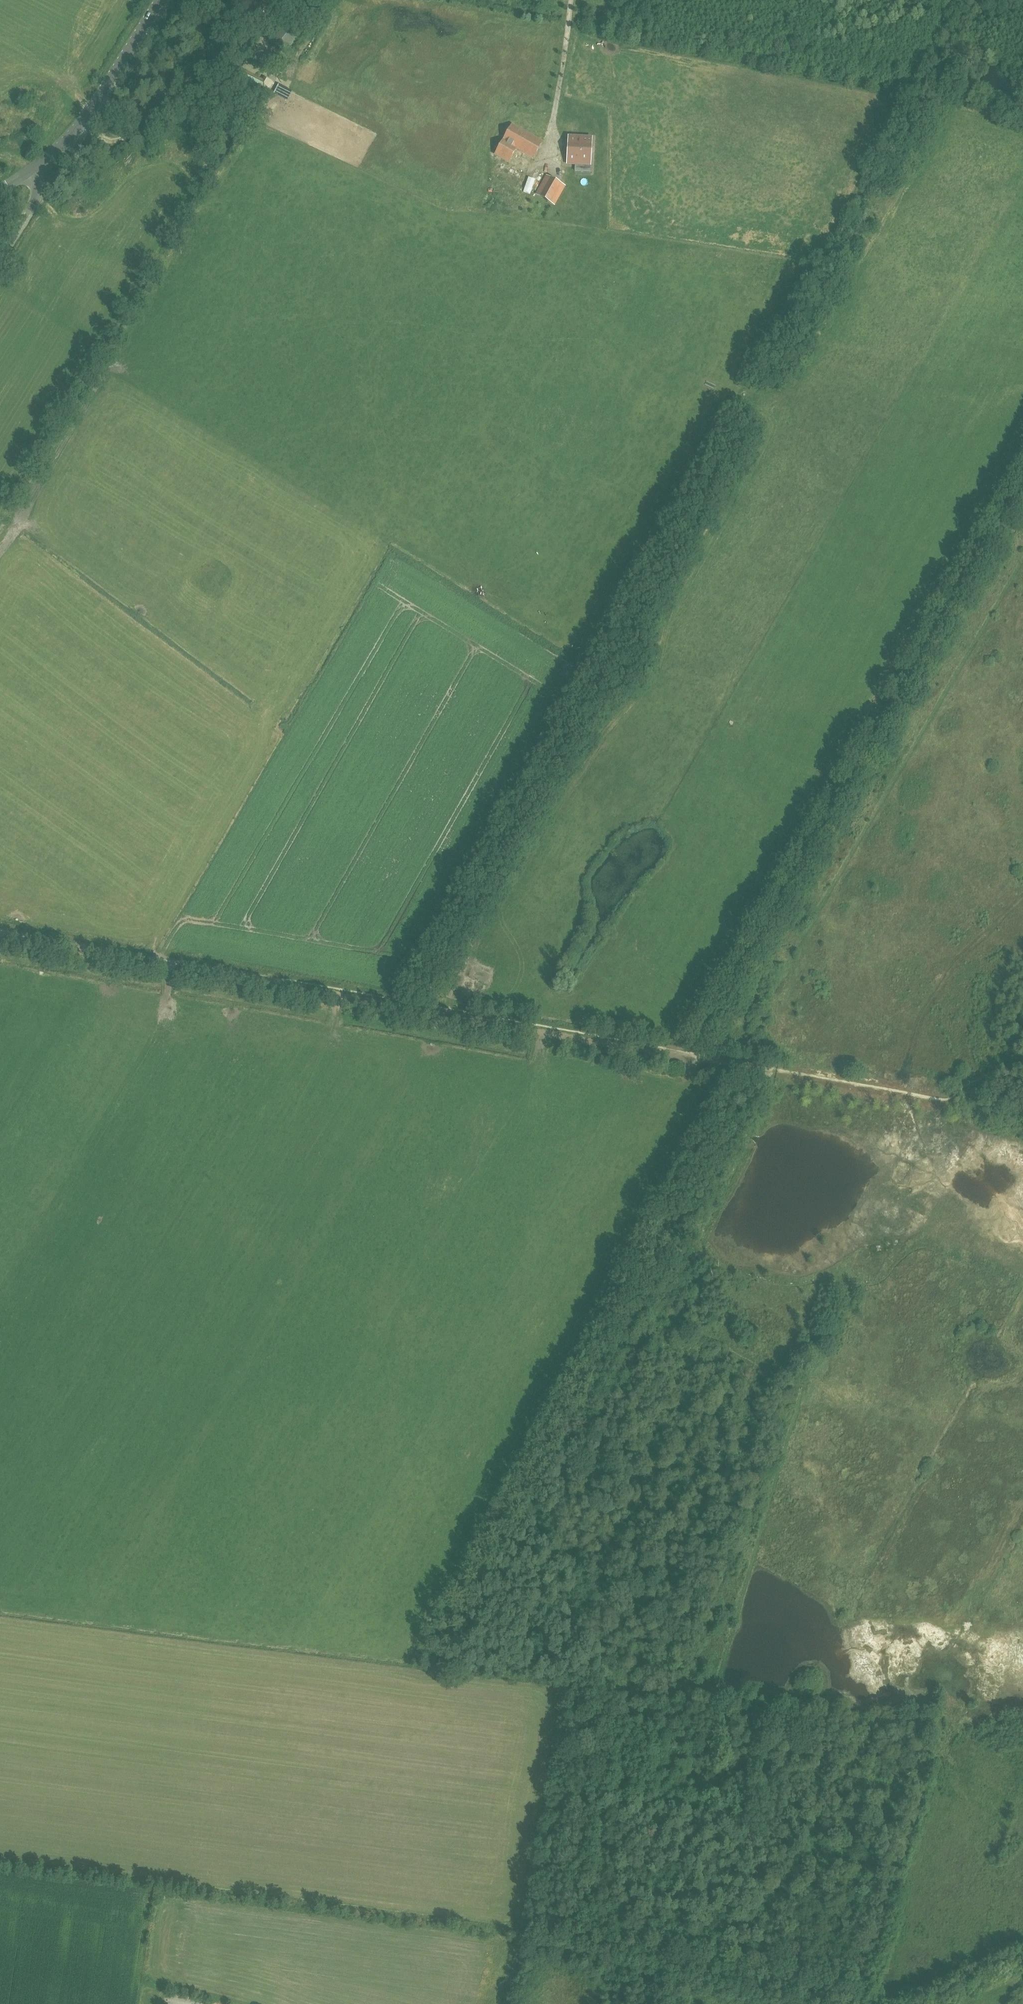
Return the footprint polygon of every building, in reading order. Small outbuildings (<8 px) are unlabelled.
[(295,30),(288,25),(285,23),(270,43),(284,54),(286,51),(295,39),(299,34),(295,30)] [(260,79),(250,74),(242,70),(237,80),(256,89),(260,79)] [(533,158),(542,142),(512,125),(496,154),(508,161),(516,148),(533,158)] [(558,156),(565,156),(567,163),(591,160),(586,132),(562,136),(564,146),(557,146),(558,156)] [(554,204),(565,185),(547,174),(536,194),(554,204)]
